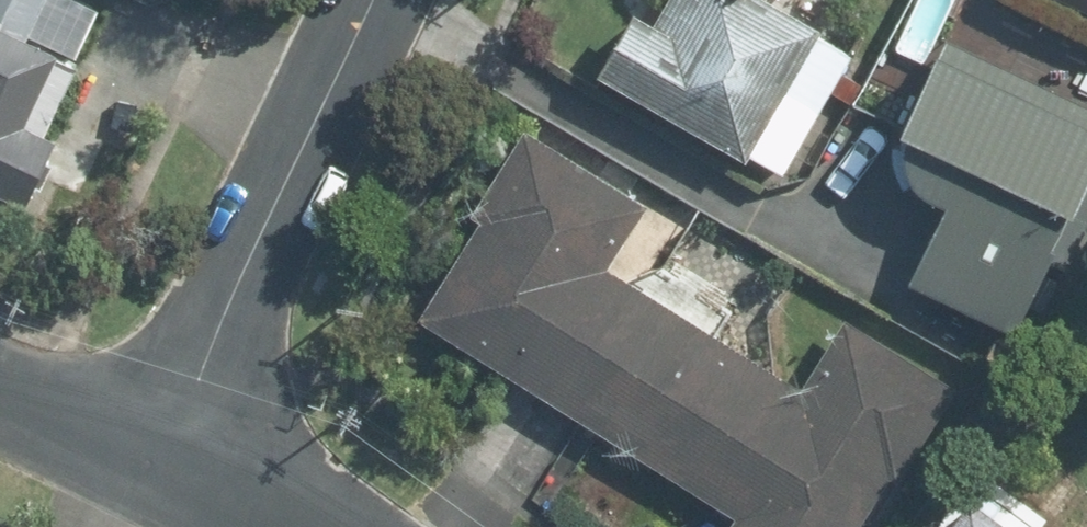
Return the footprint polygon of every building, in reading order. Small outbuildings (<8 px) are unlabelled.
[(25,199),(52,140),(40,135),(73,63),(22,41),(41,0),(0,0),(0,188),(25,199)] [(607,70),(754,154),(757,148),(792,169),(861,50),(826,30),(830,23),(790,0),(670,0),(660,18),(643,8),(607,70)] [(1039,21),(1016,65),(954,35),(911,119),(922,124),(917,141),(921,167),(942,190),(957,198),(918,275),(1024,328),(1069,241),(1063,238),(1083,199),(1086,201),(1086,45),(1039,21)] [(427,318),(743,515),(736,526),(862,526),(897,473),(904,477),(961,387),(853,320),(811,387),(613,264),(653,200),(532,124),(479,209),(491,216),(427,318)] [(953,526),(1038,526),(985,486),(953,526)]
